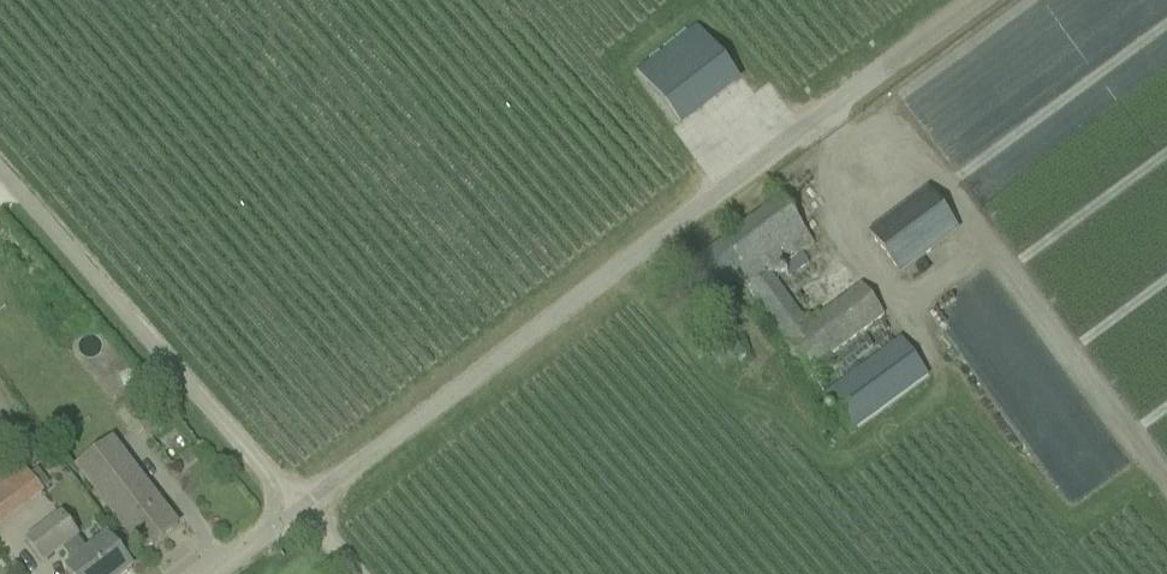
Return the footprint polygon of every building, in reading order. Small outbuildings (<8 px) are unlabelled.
[(667,130),(737,88),(701,27),(630,69),(667,130)] [(900,276),(958,233),(929,194),(871,237),(900,276)] [(688,272),(711,304),(739,283),(807,376),(885,319),(860,286),(808,325),(774,278),(782,271),(789,281),(822,257),(782,202),(688,272)] [(710,355),(724,374),(747,358),(732,339),(710,355)] [(901,340),(823,397),(851,437),(929,379),(901,340)] [(8,430),(0,419),(0,436),(8,430)] [(178,528),(113,443),(78,470),(143,555),(178,528)] [(181,460),(188,471),(198,464),(190,454),(181,460)] [(0,486),(0,523),(42,490),(25,468),(0,486)] [(69,573),(128,573),(132,570),(108,538),(88,553),(79,541),(81,539),(62,515),(26,542),(43,563),(61,549),(73,564),(66,570),(69,573)]
